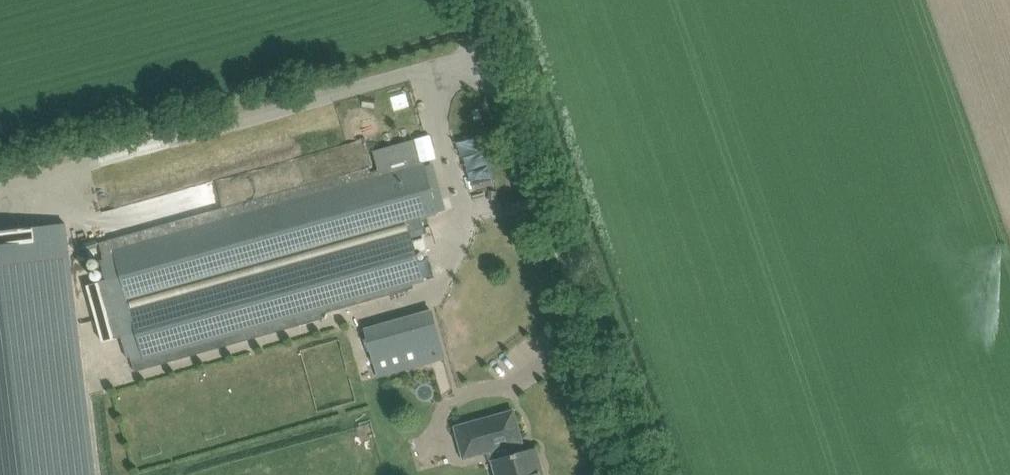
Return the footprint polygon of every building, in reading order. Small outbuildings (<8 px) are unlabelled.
[(422,218),(438,213),(424,164),(405,169),(380,176),(378,170),(371,171),(369,166),(99,242),(104,259),(115,256),(142,352),(131,355),(135,370),(323,318),(321,312),(414,287),(413,283),(423,280),(410,232),(424,228),(422,218)] [(0,231),(0,474),(96,474),(66,223),(0,231)] [(365,329),(378,375),(445,357),(432,310),(365,329)] [(497,474),(538,474),(543,473),(536,448),(520,452),(518,442),(522,441),(513,410),(455,426),(464,458),(487,452),(489,461),(494,460),(497,474)]
